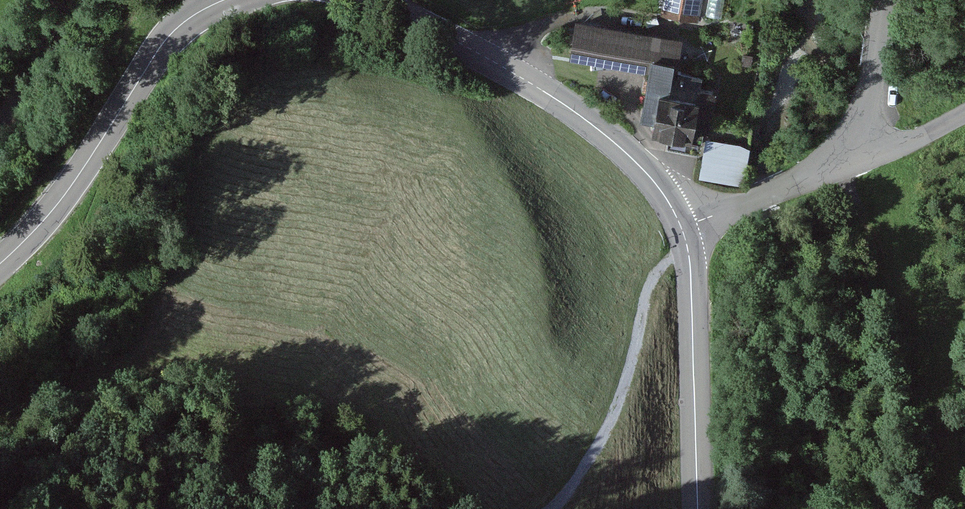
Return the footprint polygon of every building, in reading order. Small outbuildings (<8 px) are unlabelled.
[(697,23),(701,0),(668,0),(665,17),(697,23)] [(572,53),(653,68),(654,64),(674,68),(678,42),(577,24),(572,53)] [(654,64),(653,68),(643,121),(653,123),(652,130),(660,139),(692,148),(696,134),(706,133),(713,97),(703,79),(690,81),(672,78),(674,68),(654,64)] [(749,150),(705,143),(699,178),(743,185),(749,150)]
